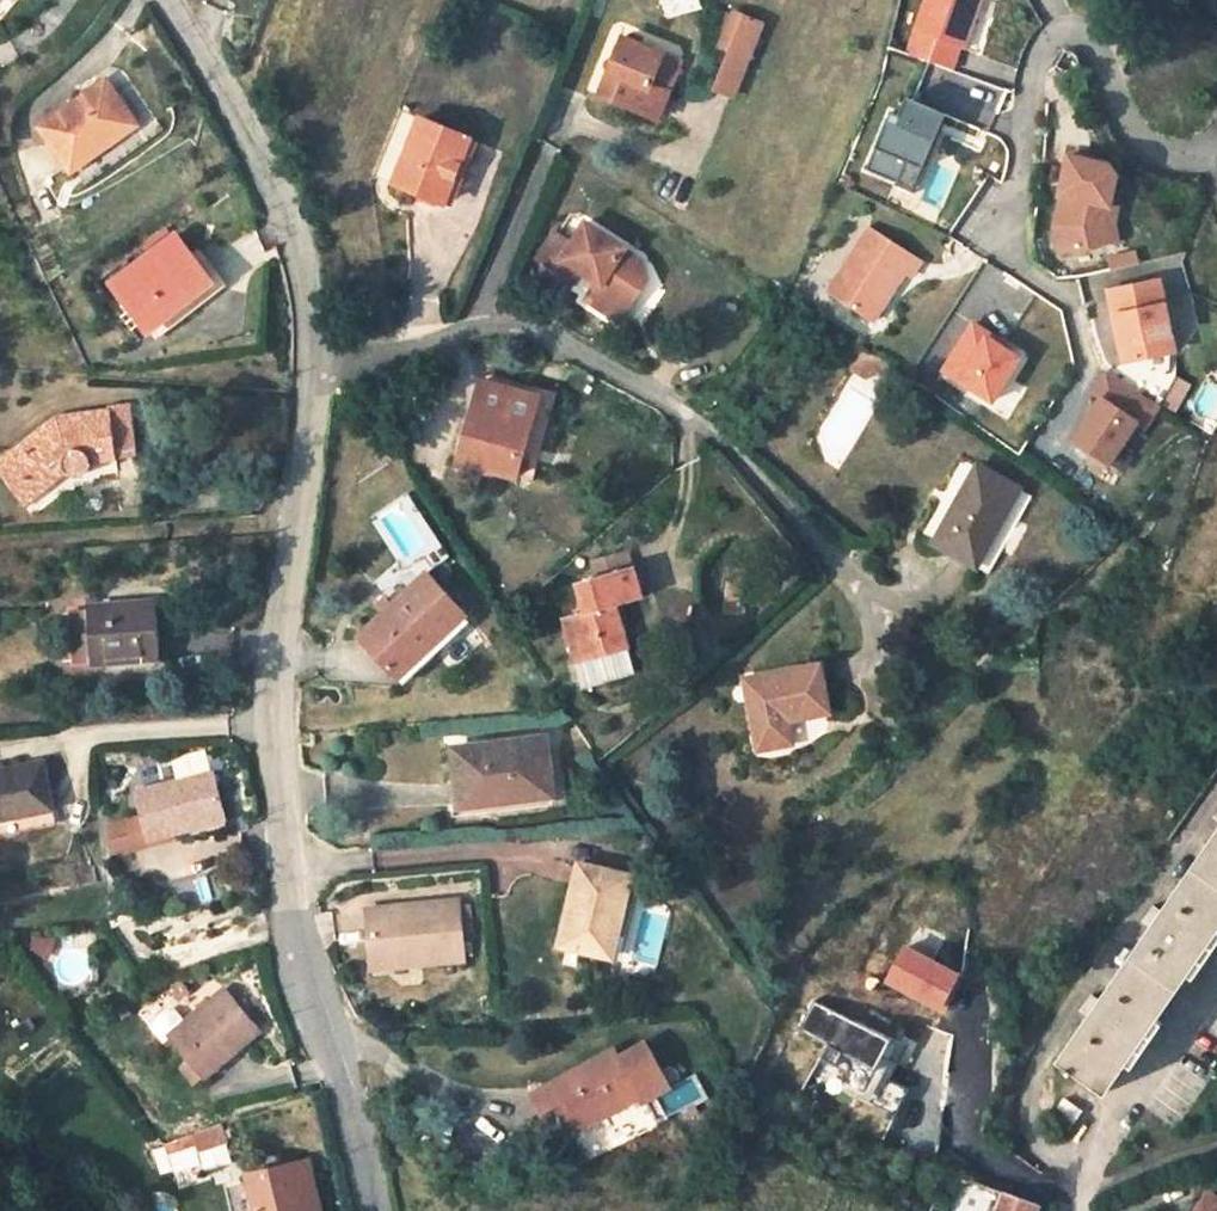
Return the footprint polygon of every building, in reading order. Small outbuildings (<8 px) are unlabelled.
[(912,31),(962,49),(979,0),(923,0),(912,31)] [(760,24),(732,12),(718,45),(727,49),(746,57),(760,24)] [(655,82),(666,57),(625,38),(601,91),(658,117),(670,89),(655,82)] [(727,49),(711,87),(730,95),(746,57),(727,49)] [(655,82),(670,89),(682,64),(666,57),(655,82)] [(65,111),(87,161),(163,127),(142,78),(65,111)] [(934,111),(902,97),(895,115),(887,112),(863,169),(894,183),(903,161),(919,168),(935,132),(926,128),(934,111)] [(935,132),(942,114),(934,111),(926,128),(935,132)] [(452,177),(469,135),(420,117),(396,182),(443,201),(452,177)] [(483,141),(469,135),(452,177),(467,182),(483,141)] [(1111,167),(1071,158),(1062,197),(1064,197),(1070,198),(1067,208),(1062,207),(1057,229),(1063,254),(1103,245),(1099,229),(1116,225),(1120,208),(1112,206),(1118,177),(1111,167)] [(910,189),(919,168),(903,161),(894,183),(910,189)] [(1120,242),(1116,225),(1099,229),(1103,245),(1120,242)] [(918,260),(866,226),(824,292),(865,319),(881,293),(886,297),(902,273),(908,276),(918,260)] [(636,254),(591,229),(581,248),(564,238),(548,266),(583,288),(590,279),(608,290),(600,305),(618,317),(627,304),(647,299),(656,285),(653,270),(634,258),(636,254)] [(113,285),(149,331),(174,316),(183,328),(208,311),(197,297),(218,281),(185,232),(113,285)] [(1116,267),(1144,259),(1140,244),(1112,253),(1116,267)] [(1163,282),(1113,293),(1125,347),(1140,344),(1143,359),(1178,352),(1163,282)] [(881,293),(865,319),(870,322),(886,297),(881,293)] [(993,337),(976,326),(947,372),(996,403),(1023,360),(1004,348),(991,340),(993,337)] [(991,340),(1004,348),(1006,345),(993,337),(991,340)] [(1143,359),(1140,344),(1125,347),(1128,363),(1143,359)] [(881,365),(863,356),(851,376),(868,386),(881,365)] [(1162,407),(1110,374),(1096,396),(1104,401),(1076,443),(1112,467),(1140,424),(1148,429),(1162,407)] [(485,386),(458,462),(532,485),(559,410),(485,386)] [(145,453),(135,407),(68,421),(1,469),(30,504),(66,479),(82,484),(99,478),(105,463),(145,453)] [(970,474),(918,544),(956,575),(1007,503),(970,474)] [(728,565),(725,599),(745,600),(748,567),(728,565)] [(364,635),(402,677),(437,645),(468,616),(430,575),(364,635)] [(643,603),(637,575),(584,588),(589,615),(574,620),(587,665),(629,655),(619,610),(643,603)] [(157,661),(155,604),(89,608),(91,665),(157,661)] [(468,616),(437,645),(457,667),(489,637),(468,616)] [(742,680),(758,742),(790,734),(784,717),(823,706),(811,660),(742,680)] [(452,748),(457,804),(548,796),(543,740),(452,748)] [(166,757),(174,782),(207,770),(219,764),(218,761),(214,756),(208,751),(166,757)] [(59,809),(48,757),(0,767),(0,821),(59,809)] [(142,814),(151,839),(222,815),(207,770),(174,782),(136,794),(142,814)] [(151,839),(142,814),(119,822),(127,847),(151,839)] [(1126,1059),(1205,946),(1216,929),(1216,830),(1056,1062),(1102,1094),(1126,1059)] [(561,949),(615,960),(632,878),(578,867),(561,949)] [(416,971),(467,967),(464,908),(409,911),(408,904),(371,907),(374,967),(417,967),(416,971)] [(31,954),(53,957),(56,940),(33,937),(31,954)] [(890,981),(954,1010),(974,967),(909,938),(890,981)] [(172,1036),(204,1078),(259,1037),(227,994),(188,1023),(172,1036)] [(885,1074),(903,1035),(818,997),(803,1030),(835,1044),(820,1078),(900,1113),(912,1086),(885,1074)] [(172,1036),(188,1023),(178,1010),(170,1009),(151,1023),(165,1042),(172,1036)] [(604,1064),(545,1095),(525,1106),(534,1123),(555,1112),(568,1138),(627,1107),(604,1064)] [(1050,1118),(1067,1131),(1081,1112),(1064,1099),(1050,1118)] [(227,1128),(170,1147),(177,1167),(206,1157),(233,1147),(227,1128)] [(233,1147),(206,1157),(212,1173),(240,1164),(233,1147)] [(260,1210),(320,1210),(312,1163),(254,1173),(260,1210)] [(1039,1205),(1003,1193),(962,1174),(950,1210),(1037,1210),(1039,1205)] [(1206,1195),(1195,1210),(1216,1210),(1216,1202),(1206,1195)]
